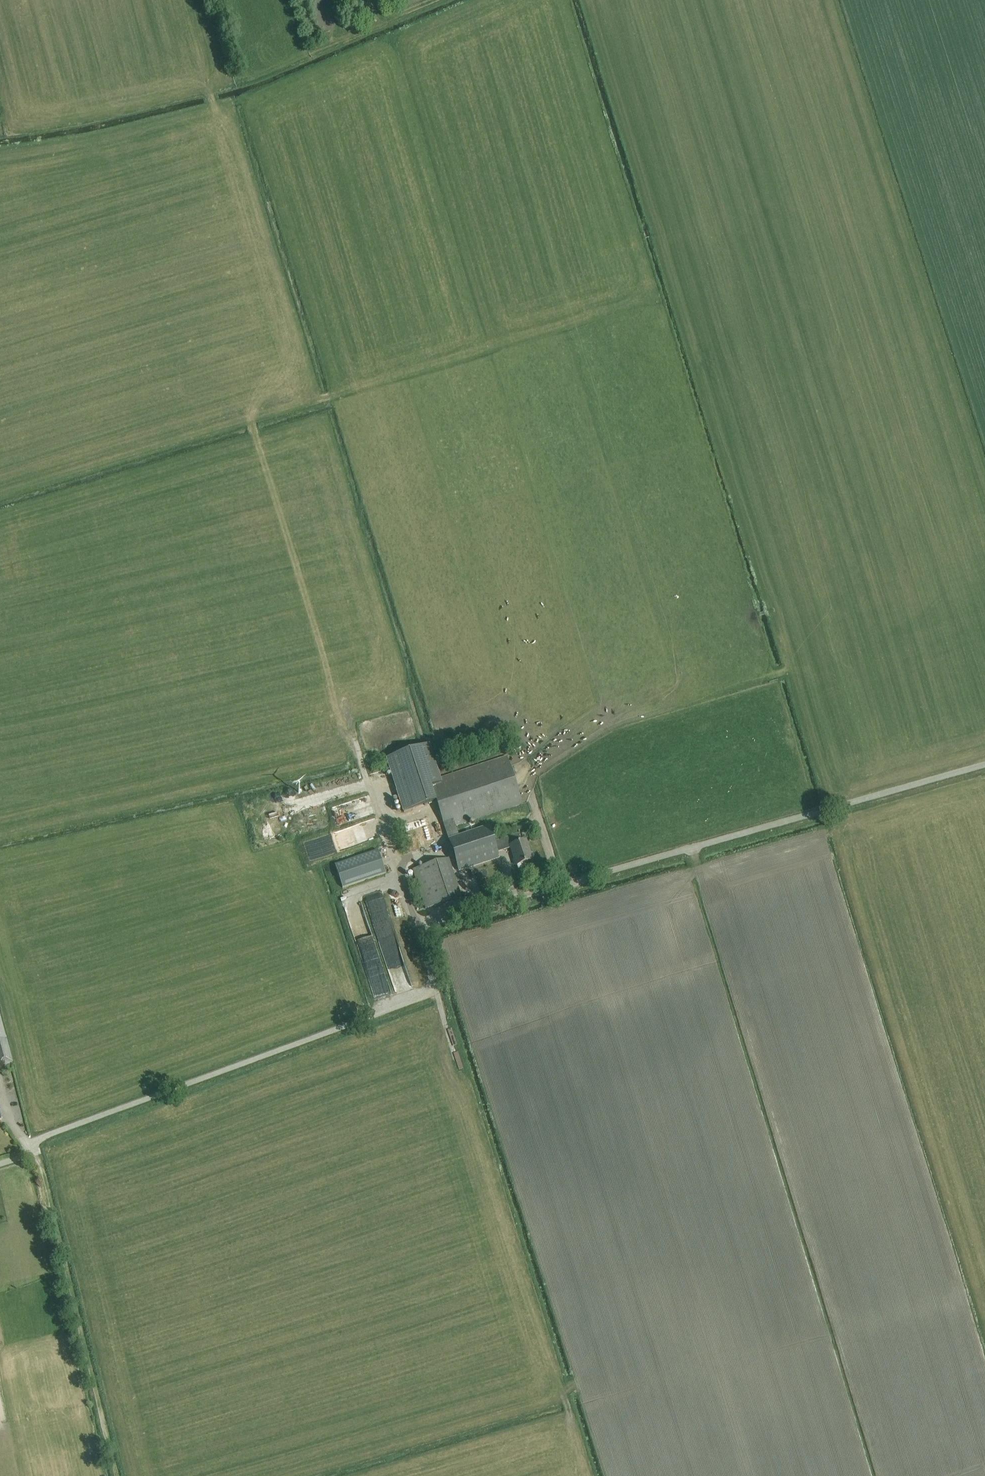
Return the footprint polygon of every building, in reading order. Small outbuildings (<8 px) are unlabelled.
[(403,812),(436,801),(458,868),(499,855),(498,852),(510,848),(516,866),(533,860),(526,840),(522,841),(519,833),(494,842),(489,826),(459,836),(456,825),(522,804),(507,757),(440,779),(429,745),(386,759),(403,812)] [(378,850),(335,865),(342,888),(385,874),(378,850)] [(413,870),(425,909),(461,898),(449,858),(413,870)] [(350,926),(367,921),(361,898),(343,903),(350,926)] [(412,991),(396,931),(375,937),(391,993),(399,991),(400,995),(412,991)] [(13,1063),(0,1015),(0,1066),(13,1063)]
